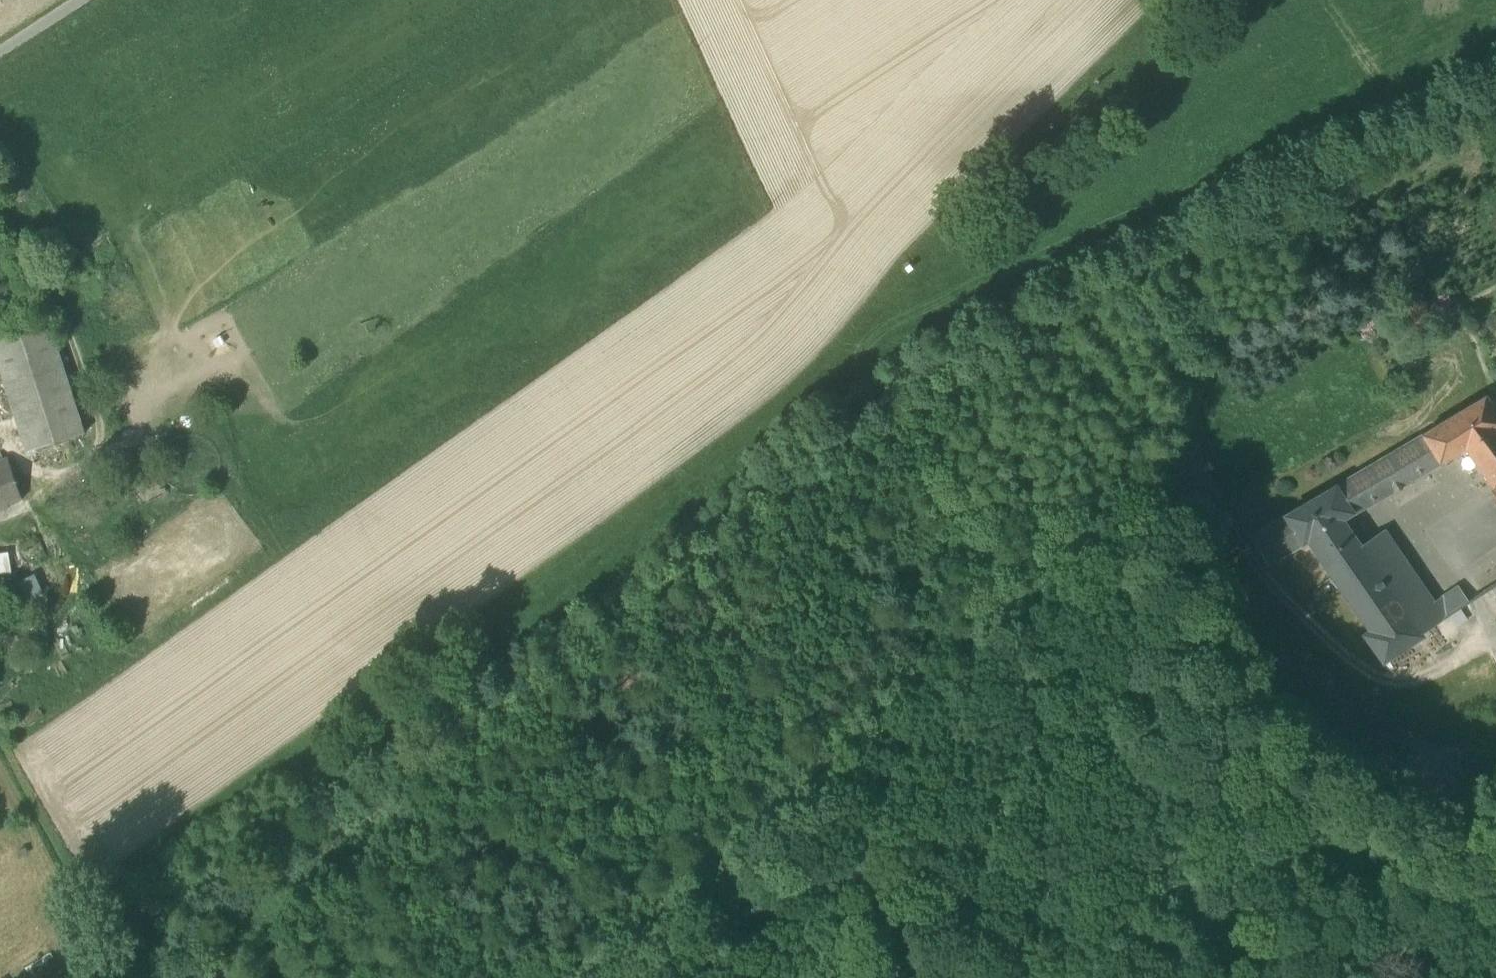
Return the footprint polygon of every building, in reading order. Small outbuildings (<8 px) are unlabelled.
[(0,333),(0,369),(26,452),(85,433),(48,318),(0,333)] [(1495,492),(1495,414),(1490,407),(1494,404),(1490,399),(1487,401),(1484,397),(1422,434),(1439,463),(1465,448),(1495,492)] [(1419,634),(1408,618),(1359,548),(1341,521),(1439,463),(1422,434),(1285,515),(1303,543),(1308,540),(1371,630),(1365,634),(1384,661),(1421,637),(1419,634)] [(22,499),(8,458),(0,461),(0,508),(22,499)] [(1268,564),(1303,543),(1285,515),(1251,535),(1268,564)] [(1388,528),(1359,548),(1408,618),(1436,599),(1388,528)] [(0,554),(0,576),(12,574),(9,553),(0,554)] [(35,574),(9,586),(18,604),(43,593),(35,574)] [(1450,590),(1439,597),(1450,613),(1460,607),(1450,590)] [(1447,615),(1450,613),(1439,597),(1436,599),(1408,618),(1419,634),(1447,615)]
